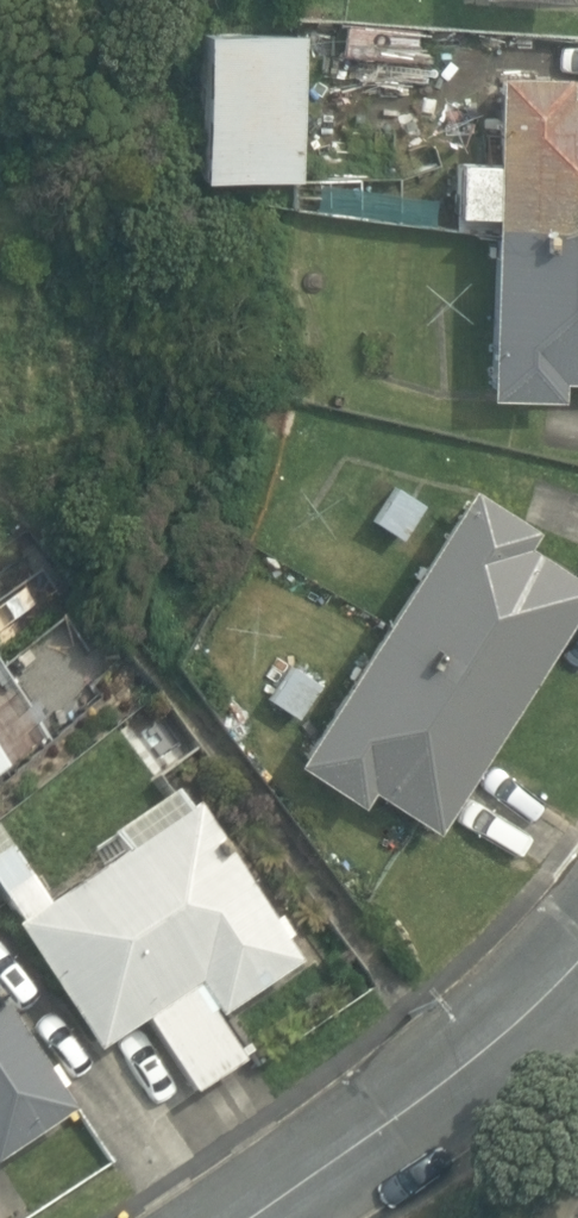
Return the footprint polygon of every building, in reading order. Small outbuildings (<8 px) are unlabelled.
[(416,60),(418,27),(343,22),(340,55),(416,60)] [(199,177),(302,179),(305,33),(201,31),(199,177)] [(561,396),(562,377),(577,377),(577,96),(569,96),(570,73),(498,71),(488,393),(561,396)] [(486,161),(455,159),(452,211),(483,213),(486,161)] [(438,829),(450,811),(577,612),(577,580),(526,546),(537,529),(468,485),(292,757),(362,802),(372,787),(438,829)] [(394,488),(377,520),(401,532),(418,501),(394,488)] [(271,695),(299,714),(320,681),(291,663),(271,695)] [(41,728),(0,677),(0,761),(41,728)] [(193,1098),(245,1063),(217,1021),(300,966),(285,943),(289,940),(276,919),(271,923),(194,806),(184,812),(173,795),(108,838),(120,856),(47,905),(9,848),(0,854),(0,909),(97,1056),(144,1024),(193,1098)] [(75,1111),(61,1089),(65,1086),(52,1064),(45,1068),(0,997),(0,1158),(75,1111)] [(18,1209),(0,1180),(0,1217),(3,1217),(18,1209)]
